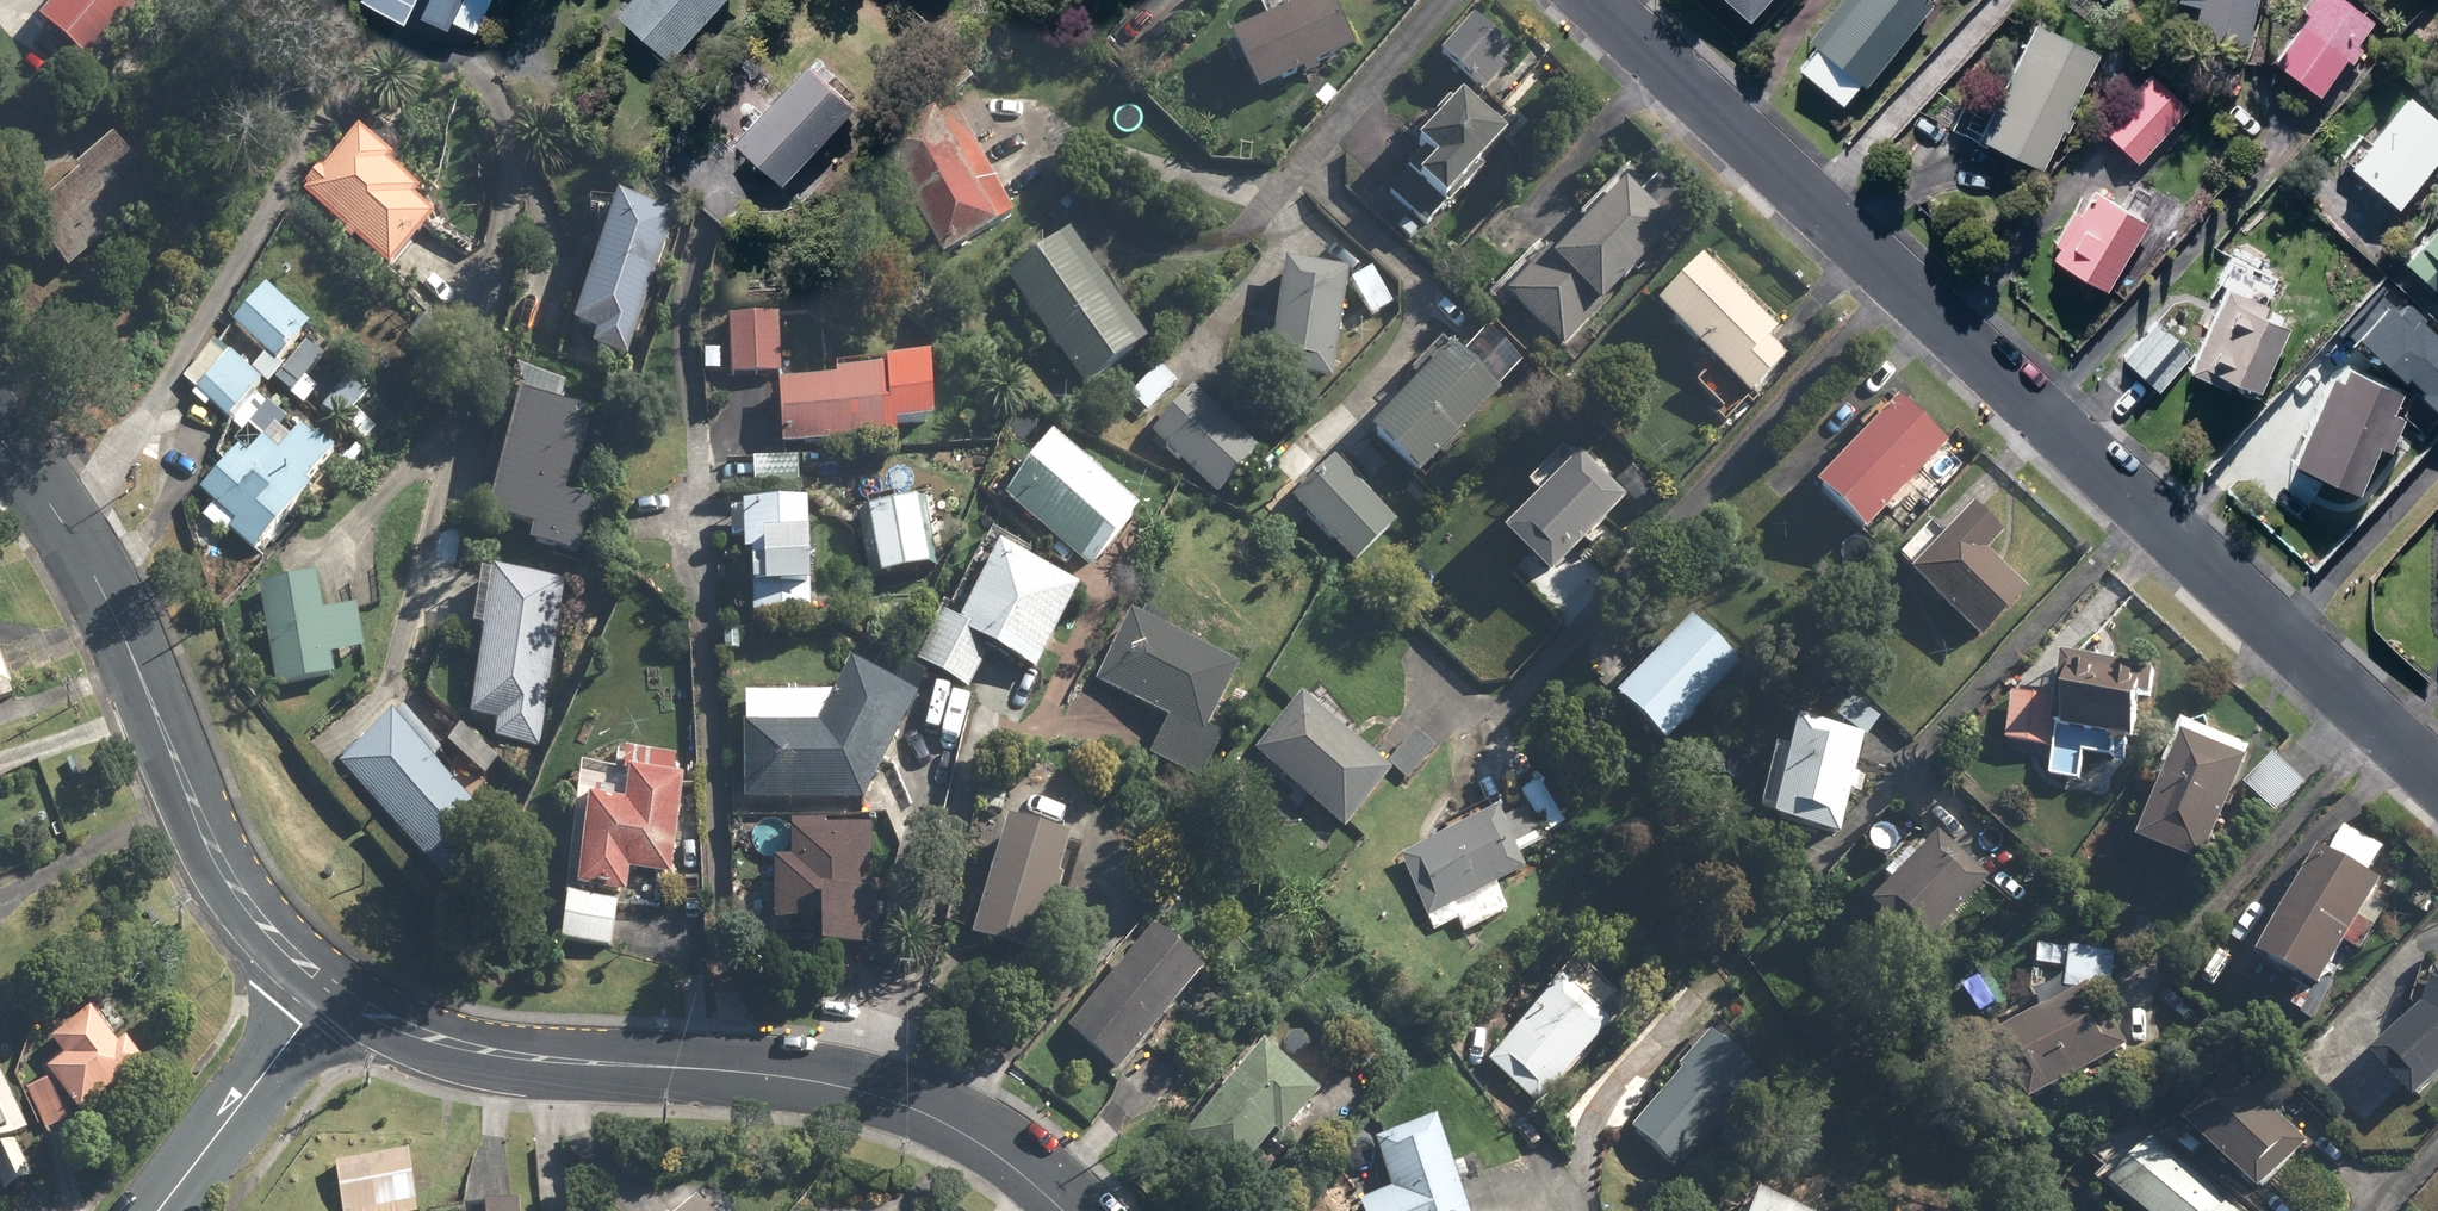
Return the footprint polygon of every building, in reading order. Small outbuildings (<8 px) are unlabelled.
[(96,66),(155,0),(63,0),(45,20),(96,66)] [(439,34),(456,0),(357,0),(356,2),(403,26),(406,18),(439,34)] [(655,62),(712,0),(618,0),(604,15),(655,62)] [(1267,95),(1362,47),(1337,0),(1298,0),(1291,3),(1295,9),(1238,39),(1267,95)] [(1776,0),(1734,0),(1757,21),(1776,0)] [(1849,105),(1867,83),(1871,86),(1936,7),(1928,0),(1846,0),(1815,38),(1822,44),(1804,67),(1849,105)] [(2252,44),(2264,0),(2185,0),(2185,1),(2206,6),(2199,30),(2252,44)] [(2325,95),(2352,60),(2356,63),(2383,26),(2348,0),(2316,0),(2309,9),(2315,14),(2280,61),(2325,95)] [(2080,15),(2095,29),(2107,15),(2092,1),(2080,15)] [(1448,56),(1490,94),(1521,60),(1478,22),(1448,56)] [(1986,138),(2049,169),(2069,130),(2073,131),(2079,119),(2075,117),(2099,70),(2035,39),(1986,138)] [(743,141),(788,185),(863,107),(817,63),(743,141)] [(947,81),(958,95),(977,80),(967,66),(947,81)] [(2107,130),(2143,162),(2191,108),(2155,75),(2107,130)] [(2390,203),(2437,149),(2437,127),(2403,96),(2364,141),(2353,131),(2334,153),(2390,203)] [(1393,194),(1431,226),(1450,203),(1456,208),(1516,137),(1472,100),(1466,107),(1456,99),(1434,125),(1444,133),(1393,194)] [(885,144),(948,261),(1004,231),(963,156),(990,142),(970,105),(943,119),(940,114),(885,144)] [(309,194),(397,274),(443,224),(419,203),(422,199),(394,173),(398,168),(363,135),(309,194)] [(35,222),(72,269),(162,198),(120,145),(84,175),(88,179),(35,222)] [(1514,299),(1570,348),(1606,307),(1609,309),(1682,227),(1672,218),(1689,198),(1665,177),(1648,197),(1633,184),(1567,259),(1557,250),(1514,299)] [(2061,258),(2114,289),(2153,224),(2101,192),(2086,215),(2080,212),(2062,242),(2068,246),(2061,258)] [(599,347),(632,359),(681,216),(625,196),(581,325),(604,334),(599,347)] [(2437,295),(2437,219),(2401,262),(2437,295)] [(1405,231),(1415,239),(1421,231),(1412,223),(1405,231)] [(1015,282),(1090,390),(1153,347),(1078,239),(1015,282)] [(1666,310),(1756,395),(1792,357),(1774,340),(1783,330),(1763,311),(1768,306),(1712,252),(1663,302),(1668,308),(1666,310)] [(1275,373),(1336,383),(1354,272),(1293,263),(1275,373)] [(1357,281),(1377,316),(1397,304),(1376,269),(1357,281)] [(2225,376),(2252,389),(2284,321),(2258,308),(2260,303),(2221,285),(2183,367),(2221,385),(2225,376)] [(236,324),(281,365),(314,330),(269,288),(236,324)] [(2386,297),(2353,333),(2437,410),(2437,335),(2408,307),(2403,313),(2386,297)] [(735,320),(735,376),(782,375),(782,319),(735,320)] [(2117,358),(2151,387),(2183,350),(2150,320),(2117,358)] [(283,372),(299,388),(326,362),(309,345),(283,372)] [(1381,437),(1431,480),(1509,391),(1459,347),(1381,437)] [(708,371),(723,371),(724,351),(710,350),(708,371)] [(233,420),(240,426),(263,402),(258,396),(267,386),(234,355),(200,393),(232,422),(233,420)] [(1135,397),(1153,414),(1181,384),(1164,367),(1135,397)] [(2297,467),(2361,495),(2381,451),(2389,455),(2404,420),(2395,416),(2404,396),(2341,368),(2297,467)] [(833,445),(833,450),(847,449),(847,444),(891,442),(886,372),(825,377),(824,384),(784,387),(789,449),(833,445)] [(327,411),(346,428),(370,401),(351,384),(327,411)] [(1157,437),(1221,499),(1263,454),(1199,393),(1157,437)] [(1825,481),(1875,527),(1957,440),(1907,393),(1825,481)] [(535,546),(582,557),(596,505),(570,498),(592,414),(527,398),(518,433),(502,429),(480,515),(539,530),(535,546)] [(235,533),(258,555),(316,494),(311,489),(341,458),(322,440),(318,444),(306,433),(283,458),(268,442),(251,460),(244,453),(205,493),(218,505),(206,518),(228,539),(235,533)] [(1012,501),(1097,572),(1145,516),(1060,445),(1012,501)] [(807,458),(807,468),(822,468),(822,457),(807,458)] [(1512,541),(1558,581),(1632,499),(1586,458),(1512,541)] [(1297,503),(1360,568),(1404,525),(1341,461),(1297,503)] [(1905,554),(1990,635),(2036,588),(1993,547),(2011,529),(1983,502),(1955,531),(1941,517),(1905,554)] [(875,517),(887,584),(939,575),(926,508),(875,517)] [(757,558),(759,618),(815,616),(814,595),(820,594),(819,545),(816,544),(815,509),(751,512),(751,521),(736,522),(737,540),(751,540),(751,557),(757,558)] [(922,662),(974,692),(998,651),(1043,677),(1088,600),(1011,555),(967,628),(948,617),(922,662)] [(500,737),(541,743),(567,583),(502,573),(478,719),(503,723),(500,737)] [(265,589),(279,688),(339,678),(337,660),(370,654),(364,611),(328,616),(322,580),(265,589)] [(1625,693),(1675,739),(1748,659),(1698,613),(1625,693)] [(1156,756),(1205,783),(1228,741),(1215,734),(1246,678),(1138,619),(1103,683),(1175,722),(1156,756)] [(15,698),(12,688),(15,688),(0,646),(0,703),(15,698)] [(734,802),(852,803),(910,705),(903,701),(915,681),(862,649),(850,669),(844,667),(809,727),(734,727),(734,802)] [(2065,721),(2145,733),(2152,694),(2157,695),(2161,664),(2076,651),(2065,721)] [(1783,817),(1847,832),(1871,735),(1887,715),(1856,690),(1840,711),(1861,727),(1806,715),(1799,748),(1783,745),(1769,806),(1785,810),(1783,817)] [(2017,736),(2057,741),(2062,696),(2022,691),(2017,736)] [(1262,748),(1351,825),(1399,770),(1310,693),(1262,748)] [(1239,709),(1248,714),(1255,702),(1246,696),(1239,709)] [(2156,838),(2219,861),(2261,742),(2198,720),(2156,838)] [(347,773),(453,887),(488,855),(478,845),(497,827),(401,723),(347,773)] [(1716,752),(1724,759),(1736,746),(1727,739),(1716,752)] [(2254,781),(2286,810),(2313,781),(2282,751),(2254,781)] [(67,761),(76,778),(87,773),(79,755),(67,761)] [(630,897),(665,902),(669,875),(674,876),(688,780),(679,778),(681,764),(635,757),(631,777),(636,778),(632,807),(620,805),(620,798),(603,796),(602,804),(597,804),(584,888),(630,895),(630,897)] [(1728,773),(1739,782),(1744,776),(1733,767),(1728,773)] [(1011,785),(1018,792),(1033,777),(1026,770),(1011,785)] [(1405,855),(1432,915),(1534,869),(1525,850),(1547,840),(1531,805),(1511,815),(1508,808),(1405,855)] [(1867,836),(1891,857),(1905,843),(1881,820),(1867,836)] [(862,899),(861,831),(820,832),(820,826),(791,826),(791,866),(779,867),(779,919),(823,918),(823,946),(869,945),(868,899),(862,899)] [(978,939),(1041,961),(1061,903),(1070,907),(1090,853),(1018,827),(978,939)] [(1881,900),(1931,945),(1995,874),(1945,829),(1881,900)] [(2276,957),(2335,987),(2391,875),(2332,846),(2276,957)] [(568,941),(614,949),(622,903),(576,895),(568,941)] [(1073,1026),(1121,1070),(1213,968),(1164,925),(1073,1026)] [(2007,1037),(2045,1100),(2136,1043),(2102,988),(2122,990),(2126,949),(2081,945),(2076,986),(2088,987),(2007,1037)] [(1494,1058),(1543,1104),(1608,1034),(1610,1036),(1638,1007),(1585,956),(1507,1039),(1509,1041),(1494,1058)] [(2430,1097),(2437,1089),(2437,998),(2437,1004),(2386,1053),(2430,1097)] [(52,1073),(85,1117),(148,1070),(129,1046),(123,1051),(114,1039),(127,1030),(108,1004),(56,1042),(69,1060),(52,1073)] [(1638,1126),(1683,1168),(1772,1073),(1751,1054),(1758,1047),(1724,1015),(1673,1069),(1682,1078),(1638,1126)] [(1192,1133),(1240,1176),(1283,1128),(1291,1136),(1330,1091),(1274,1041),(1192,1133)] [(2134,1084),(2144,1092),(2157,1076),(2147,1068),(2134,1084)] [(2200,1119),(2275,1188),(2320,1137),(2246,1069),(2200,1119)] [(31,1137),(4,1075),(0,1077),(0,1151),(31,1137)] [(30,1090),(48,1133),(69,1123),(52,1082),(30,1090)] [(1370,1210),(1478,1210),(1447,1115),(1381,1136),(1397,1188),(1366,1198),(1370,1210)] [(2239,1202),(2236,1205),(2223,1195),(2226,1190),(2160,1134),(2122,1177),(2162,1210),(2249,1210),(2239,1202)] [(9,1158),(23,1187),(36,1180),(21,1152),(9,1158)] [(346,1210),(416,1210),(419,1210),(413,1172),(342,1184),(346,1210)] [(1765,1190),(1754,1198),(1748,1210),(1810,1210),(1765,1190)] [(1708,1210),(1743,1210),(1744,1208),(1712,1197),(1707,1210),(1708,1210)]
